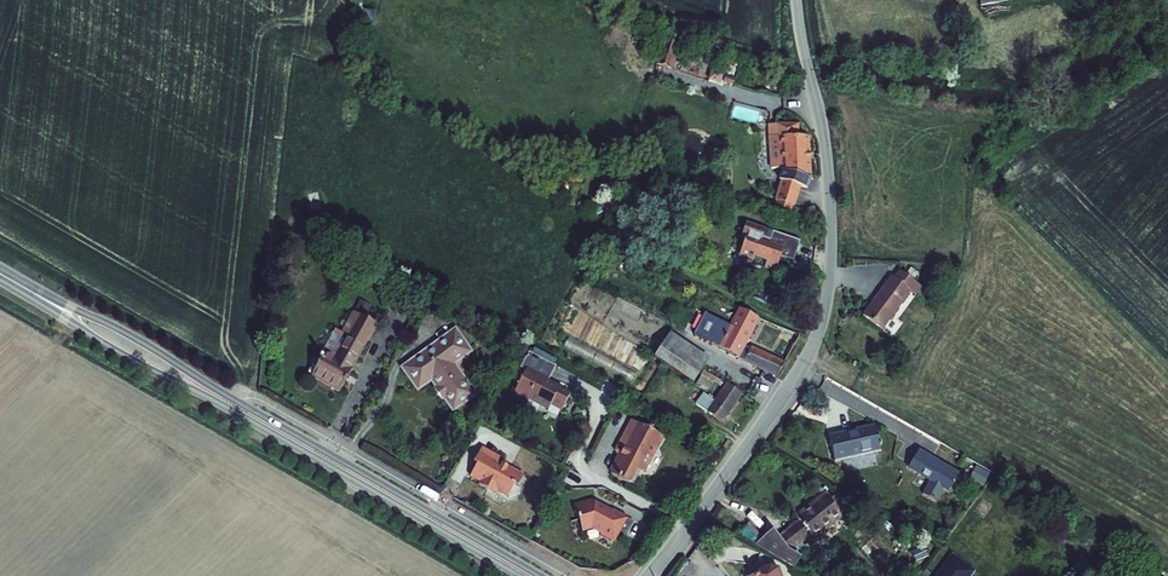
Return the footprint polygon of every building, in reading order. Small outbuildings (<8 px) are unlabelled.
[(815,179),(812,139),(802,140),(801,127),(779,127),(779,140),(773,140),(776,172),(787,171),(788,173),(785,184),(788,184),(783,204),(784,205),(800,208),(801,209),(806,188),(813,190),(815,179)] [(782,215),(797,219),(800,208),(784,205),(782,215)] [(757,258),(756,262),(755,264),(777,271),(782,256),(784,249),(797,254),(802,242),(775,232),(772,241),(765,238),(767,230),(748,223),(745,231),(749,239),(744,254),(757,258)] [(775,232),(767,230),(765,238),(772,241),(775,232)] [(784,249),(782,256),(795,261),(797,254),(784,249)] [(757,258),(744,254),(743,258),(756,262),(757,258)] [(891,281),(862,319),(881,335),(911,297),(915,299),(919,293),(898,276),(893,283),(891,281)] [(768,305),(780,312),(783,305),(763,294),(760,300),(768,305)] [(763,319),(744,309),(734,327),(708,314),(697,334),(741,358),(779,378),(785,367),(747,347),(763,319)] [(378,330),(356,317),(346,337),(341,334),(321,371),(316,369),(309,381),(340,398),(353,374),(337,364),(342,356),(358,365),(378,330)] [(668,328),(653,355),(694,378),(709,352),(668,328)] [(481,402),(462,371),(478,360),(464,338),(411,372),(426,395),(439,385),(459,417),(481,402)] [(582,341),(575,349),(584,355),(590,347),(582,341)] [(358,365),(342,356),(337,364),(353,374),(358,365)] [(563,370),(536,356),(527,373),(531,374),(518,399),(533,407),(535,401),(556,412),(559,408),(569,413),(577,398),(555,385),(563,370)] [(717,399),(709,394),(700,408),(723,422),(742,392),(728,382),(717,399)] [(666,440),(637,423),(626,443),(631,446),(624,458),(623,457),(615,471),(616,477),(630,485),(639,483),(644,474),(649,472),(653,463),(656,464),(664,448),(662,447),(666,440)] [(873,435),(823,444),(828,468),(877,459),(873,435)] [(504,462),(484,451),(476,466),(479,467),(472,479),(482,484),(480,488),(498,497),(499,495),(509,501),(520,498),(523,492),(519,490),(526,479),(506,469),(504,462)] [(952,480),(912,456),(903,472),(943,496),(952,480)] [(614,516),(597,506),(596,502),(577,508),(584,532),(595,529),(605,534),(603,538),(613,543),(615,540),(617,541),(622,534),(629,520),(629,519),(616,512),(614,516)] [(841,529),(824,504),(795,524),(800,531),(774,549),(769,541),(752,554),(792,575),(793,575),(801,570),(786,562),(798,553),(807,564),(825,551),(820,544),(841,529)] [(629,520),(622,534),(629,538),(637,524),(629,520)]
